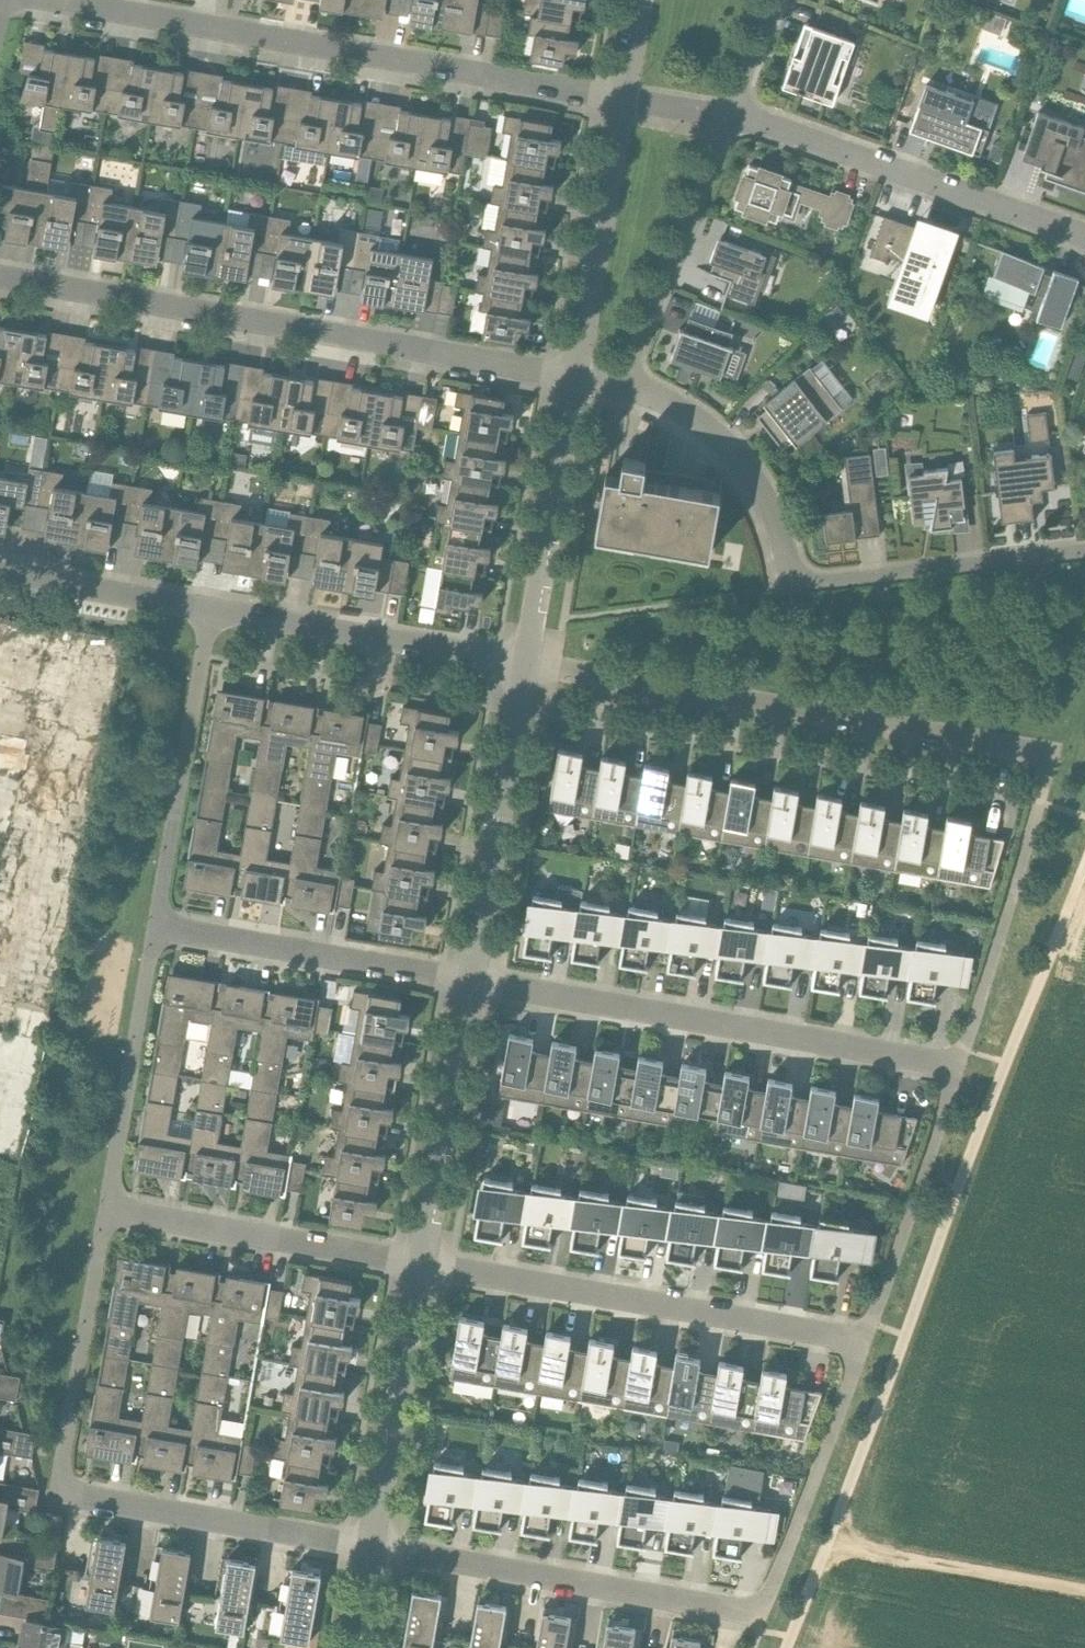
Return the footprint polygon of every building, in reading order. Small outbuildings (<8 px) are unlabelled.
[(353,12),(355,0),(322,0),(321,7),(353,12)] [(385,13),(387,0),(355,0),(353,12),(384,18),(385,13)] [(442,28),(447,0),(414,0),(410,22),(442,28)] [(487,35),(492,5),(478,2),(479,0),(447,0),(442,28),(487,35)] [(574,6),(585,8),(587,0),(526,0),(524,12),(572,20),(574,6)] [(487,35),(502,38),(506,7),(492,5),(487,35)] [(564,65),(567,51),(578,53),(580,41),(577,40),(581,22),(572,20),(524,12),(524,14),(532,15),(529,33),(536,34),(531,59),(564,65)] [(784,87),(833,105),(855,42),(805,24),(784,87)] [(57,133),(62,105),(71,54),(55,51),(54,52),(45,50),(40,75),(30,74),(22,99),(46,103),(41,130),(57,133)] [(106,113),(111,88),(92,85),(96,59),(87,57),(87,56),(71,54),(62,105),(106,113)] [(106,113),(151,121),(160,69),(144,66),(143,67),(134,65),(129,91),(111,88),(106,113)] [(195,129),(200,103),(181,100),(185,74),(176,73),(176,72),(160,69),(151,121),(195,129)] [(195,129),(240,136),(249,85),(233,82),(232,83),(223,81),(218,107),(200,103),(195,129)] [(910,131),(981,156),(990,130),(939,112),(947,91),(927,84),(910,131)] [(284,144),(289,119),(270,115),(274,90),(265,88),(265,87),(249,85),(240,136),(284,144)] [(284,144),(329,152),(338,100),(322,97),(321,98),(312,96),(307,122),(289,119),(284,144)] [(373,160),(378,134),(359,131),(363,105),(353,103),(354,103),(338,100),(329,152),(373,160)] [(373,160),(418,167),(427,115),(410,113),(401,112),(396,137),(378,134),(373,160)] [(1084,192),(1084,136),(1082,136),(1084,128),(1039,112),(1024,153),(1047,161),(1044,170),(1048,171),(1045,178),(1084,192)] [(466,152),(467,149),(448,146),(452,121),(443,119),(443,118),(427,115),(418,167),(462,175),(466,152)] [(547,165),(549,151),(560,153),(562,141),(549,139),(552,123),(506,116),(503,133),(512,134),(508,159),(547,165)] [(467,149),(466,152),(487,157),(492,128),(485,127),(485,125),(471,123),(467,149)] [(47,192),(52,162),(31,159),(26,188),(0,184),(0,209),(11,211),(6,238),(38,244),(47,192)] [(539,210),(542,195),(553,197),(555,185),(552,185),(556,167),(547,165),(508,159),(503,187),(494,186),(492,201),(539,210)] [(833,193),(831,197),(791,184),(792,180),(782,177),(783,176),(760,168),(760,169),(750,165),(747,175),(746,175),(738,197),(739,198),(735,207),(745,211),(767,219),(768,219),(777,222),(779,218),(795,223),(801,205),(825,213),(823,221),(827,222),(827,223),(839,228),(839,227),(843,228),(845,224),(852,204),(853,200),(849,198),(849,197),(837,193),(837,194),(833,193)] [(74,222),(87,224),(94,186),(73,182),(71,196),(47,192),(38,244),(69,249),(74,222)] [(95,254),(127,259),(136,207),(112,203),(114,189),(94,186),(87,224),(100,226),(95,254)] [(163,237),(176,239),(183,201),(162,198),(160,211),(136,207),(127,259),(158,265),(163,237)] [(184,269),(216,275),(225,223),(200,218),(203,205),(183,201),(176,239),(189,242),(184,269)] [(532,254),(534,240),(545,242),(547,230),(545,229),(548,211),(539,210),(492,201),(491,203),(500,205),(496,231),(487,230),(484,246),(532,254)] [(371,208),(370,223),(384,224),(385,209),(371,208)] [(252,253),(265,255),(272,216),(251,213),(249,227),(225,223),(216,275),(247,280),(252,253)] [(273,284),(305,290),(314,238),(290,234),(292,220),(272,216),(265,255),(278,257),(273,284)] [(926,231),(885,216),(871,257),(887,262),(888,256),(913,265),(899,304),(927,314),(956,235),(928,224),(926,231)] [(341,268),(354,270),(361,232),(340,228),(338,242),(314,238),(305,290),(336,295),(341,268)] [(362,300),(394,305),(403,253),(379,249),(381,235),(361,232),(354,270),(367,272),(362,300)] [(719,239),(711,262),(714,263),(711,274),(731,281),(726,294),(755,305),(766,273),(762,271),(767,256),(719,239)] [(524,298),(526,284),(537,286),(539,274),(537,274),(540,255),(532,254),(484,246),(484,248),(492,249),(487,275),(479,274),(476,290),(524,298)] [(1003,251),(993,276),(1030,290),(1024,307),(1064,321),(1078,283),(1043,271),(1044,266),(1003,251)] [(394,305),(439,313),(444,282),(431,280),(434,259),(403,253),(394,305)] [(439,313),(453,316),(458,284),(444,282),(439,313)] [(516,342),(519,328),(530,330),(532,318),(529,318),(532,300),(524,298),(476,290),(476,292),(484,293),(481,311),(488,312),(483,337),(516,342)] [(721,377),(722,375),(732,347),(729,346),(734,333),(690,318),(685,331),(682,330),(672,360),(721,377)] [(14,383),(23,331),(6,328),(6,329),(0,328),(0,381),(14,383)] [(63,365),(44,362),(48,336),(39,334),(23,331),(14,383),(58,391),(63,365)] [(58,391),(103,399),(112,346),(96,343),(95,344),(86,343),(81,368),(63,365),(58,391)] [(147,406),(151,380),(133,377),(137,351),(128,350),(128,349),(112,346),(103,399),(147,406)] [(147,406),(192,414),(201,362),(185,359),(184,360),(175,358),(170,384),(151,380),(147,406)] [(236,422),(241,396),(222,392),(226,367),(217,365),(217,364),(201,362),(192,414),(236,422)] [(797,445),(828,421),(844,409),(811,368),(765,404),(768,408),(758,416),(783,449),(794,441),(797,445)] [(236,422),(281,429),(290,377),(274,374),(273,375),(264,373),(259,399),(241,396),(236,422)] [(323,437),(328,411),(311,408),(315,382),(306,381),(306,380),(290,377),(281,429),(323,437)] [(323,437),(370,445),(379,392),(362,390),(353,389),(348,414),(328,411),(323,437)] [(499,440),(502,426),(513,427),(515,415),(501,413),(503,399),(459,391),(456,407),(465,408),(461,433),(499,440)] [(414,453),(419,427),(400,423),(404,398),(395,396),(395,395),(379,392),(370,445),(414,453)] [(419,427),(433,430),(438,402),(423,399),(419,427)] [(1031,442),(1051,440),(1048,413),(1028,415),(1031,442)] [(492,484),(494,470),(505,472),(507,460),(505,459),(508,441),(499,440),(461,433),(456,462),(447,460),(444,476),(492,484)] [(1042,489),(1044,488),(1057,487),(1052,455),(1016,459),(1015,449),(994,451),(1002,522),(1035,518),(1033,500),(1043,498),(1042,489)] [(827,542),(879,535),(881,535),(871,454),(845,457),(851,510),(824,514),(827,542)] [(710,554),(711,554),(721,494),(644,480),(647,462),(624,458),(621,476),(607,474),(596,534),(597,534),(597,536),(710,555),(710,554)] [(950,509),(966,507),(962,478),(947,480),(951,468),(925,471),(924,459),(906,463),(909,495),(912,494),(915,524),(932,522),(931,530),(952,527),(950,509)] [(38,509),(44,471),(30,468),(29,475),(10,471),(8,479),(0,477),(0,530),(7,532),(12,504),(38,509)] [(46,538),(77,544),(86,492),(62,488),(65,474),(44,471),(38,509),(51,511),(46,538)] [(484,528),(487,514),(498,516),(500,504),(497,504),(500,486),(492,484),(444,476),(444,478),(453,479),(448,506),(439,504),(436,520),(484,528)] [(114,522),(127,524),(133,486),(113,483),(111,496),(86,492),(77,544),(109,549),(114,522)] [(135,554),(166,559),(175,507),(151,503),(154,490),(133,486),(127,524),(140,526),(135,554)] [(203,537),(216,539),(222,501),(202,498),(200,512),(175,507),(166,559),(198,565),(203,537)] [(224,569),(255,575),(264,523),(240,519),(243,505),(222,501),(216,539),(229,542),(224,569)] [(292,553),(305,555),(311,517),(291,513),(289,527),(264,523),(255,575),(287,580),(292,553)] [(313,585),(344,590),(353,538),(329,534),(332,520),(311,517),(305,555),(318,557),(313,585)] [(477,572),(479,558),(490,560),(492,548),(490,548),(493,530),(484,528),(436,520),(436,522),(445,524),(440,550),(431,549),(429,564),(477,572)] [(377,590),(390,593),(396,560),(383,558),(385,544),(353,538),(344,590),(376,595),(377,590)] [(390,593),(404,595),(410,562),(396,560),(390,593)] [(471,607),(471,603),(482,605),(484,593),(482,592),(485,574),(477,572),(429,564),(428,566),(443,569),(436,608),(451,611),(452,604),(471,607)] [(263,740),(269,705),(270,698),(219,690),(202,788),(227,793),(234,752),(230,751),(233,734),(263,740)] [(313,748),(319,714),(320,707),(276,699),(275,706),(269,705),(263,740),(253,797),(277,801),(284,761),(279,760),(282,743),(313,748)] [(444,756),(447,741),(458,743),(460,732),(447,729),(450,714),(404,706),(401,723),(410,725),(406,750),(444,756)] [(303,806),(327,810),(334,769),(329,769),(332,751),(362,757),(364,749),(368,722),(369,715),(351,712),(326,708),(325,715),(319,714),(313,748),(303,806)] [(368,722),(364,749),(378,752),(383,725),(368,722)] [(12,833),(28,734),(0,730),(0,731),(0,831),(12,833)] [(549,811),(592,818),(600,770),(581,767),(584,754),(560,749),(549,811)] [(398,796),(436,803),(439,788),(450,790),(452,778),(450,777),(453,758),(444,756),(406,750),(401,779),(392,778),(390,787),(388,797),(397,798),(398,796)] [(592,818),(635,826),(643,777),(625,774),(627,761),(602,757),(600,770),(592,818)] [(635,826),(678,833),(687,785),(668,782),(670,769),(646,764),(643,777),(635,826)] [(678,833),(721,841),(730,793),(711,789),(713,776),(689,772),(687,785),(678,833)] [(721,841),(765,848),(773,800),(754,797),(756,784),(732,779),(730,793),(721,841)] [(765,848),(808,856),(816,808),(797,804),(800,791),(775,787),(773,800),(765,848)] [(237,889),(243,855),(213,849),(216,832),(220,833),(227,793),(202,788),(185,887),(236,896),(237,889)] [(808,856),(851,863),(859,815),(841,812),(843,799),(818,794),(816,808),(808,856)] [(380,843),(389,844),(390,842),(428,849),(430,842),(431,834),(442,836),(444,824),(442,824),(445,805),(436,803),(398,796),(397,798),(393,825),(384,824),(382,833),(380,843)] [(287,898),(293,863),(262,858),(265,841),(270,842),(277,801),(253,797),(243,855),(237,889),(243,890),(242,897),(268,901),(286,904),(287,898)] [(851,863),(894,871),(903,823),(884,819),(886,806),(862,802),(859,815),(851,863)] [(336,906),(341,879),(342,872),(312,866),(315,849),(320,850),(327,810),(303,806),(293,863),(287,898),(293,898),(292,905),(335,913),(336,906)] [(894,871),(937,878),(946,830),(927,827),(929,814),(905,809),(903,823),(894,871)] [(991,887),(996,872),(1005,840),(970,834),(972,821),(948,817),(946,830),(937,878),(991,887)] [(372,889),(389,892),(390,890),(420,896),(422,888),(423,880),(434,882),(436,870),(434,870),(437,851),(428,849),(390,842),(389,844),(385,872),(376,870),(374,880),(372,889)] [(341,879),(336,906),(351,908),(355,882),(341,879)] [(429,897),(420,896),(390,890),(389,892),(386,909),(384,909),(379,935),(413,941),(415,926),(426,928),(428,917),(426,916),(429,897)] [(554,935),(576,939),(581,910),(559,906),(560,902),(563,902),(563,900),(534,896),(524,953),(553,957),(553,956),(551,955),(554,935)] [(602,941),(624,944),(629,915),(607,911),(608,907),(611,908),(611,906),(582,901),(581,910),(576,939),(572,958),(601,963),(601,961),(599,961),(602,941)] [(650,946),(672,950),(677,921),(655,917),(656,913),(659,913),(659,912),(630,907),(629,915),(624,944),(620,964),(649,969),(649,967),(647,966),(650,946)] [(698,952),(720,955),(725,926),(703,923),(704,918),(707,919),(707,917),(678,912),(677,921),(672,950),(668,969),(697,974),(697,972),(695,972),(698,952)] [(746,957),(768,961),(773,932),(751,928),(752,924),(755,925),(755,923),(726,918),(725,926),(720,955),(716,975),(745,980),(745,978),(743,977),(746,957)] [(794,963),(815,966),(821,937),(799,934),(800,930),(803,930),(803,928),(774,923),(773,932),(768,961),(764,980),(792,985),(793,983),(791,983),(794,963)] [(842,968),(863,972),(869,943),(847,939),(848,935),(851,936),(851,934),(822,929),(821,937),(815,966),(812,986),(840,991),(841,989),(839,988),(842,968)] [(890,974),(911,978),(917,949),(895,945),(896,941),(899,941),(899,939),(870,934),(869,943),(863,972),(860,991),(889,996),(889,994),(887,994),(890,974)] [(937,1000),(935,1000),(938,979),(961,983),(966,954),(943,950),(944,946),(947,947),(947,945),(918,940),(917,949),(911,978),(908,997),(936,1002),(937,1000)] [(214,1023),(220,989),(221,982),(170,973),(153,1072),(178,1076),(185,1036),(181,1035),(183,1018),(214,1023)] [(264,1032),(270,997),(271,991),(227,983),(226,990),(220,989),(214,1023),(204,1081),(228,1085),(235,1045),(230,1044),(233,1027),(264,1032)] [(361,1009),(356,1035),(395,1042),(396,1034),(398,1026),(409,1028),(411,1016),(397,1014),(400,999),(355,991),(352,1008),(361,1009)] [(254,1090),(277,1094),(284,1053),(280,1052),(283,1035),(313,1040),(314,1033),(319,1006),(320,999),(277,992),(276,999),(270,997),(264,1032),(254,1090)] [(319,1006),(314,1033),(329,1036),(333,1009),(319,1006)] [(499,1096),(543,1103),(551,1055),(532,1052),(535,1038),(510,1034),(499,1096)] [(339,1082),(348,1083),(348,1081),(387,1088),(388,1080),(390,1073),(401,1075),(403,1063),(400,1062),(404,1043),(395,1042),(356,1035),(351,1064),(342,1063),(341,1072),(339,1082)] [(543,1103),(586,1111),(594,1062),(575,1059),(578,1046),(553,1042),(551,1055),(543,1103)] [(586,1111),(629,1118),(637,1070),(619,1067),(621,1053),(597,1049),(594,1062),(586,1111)] [(629,1118),(672,1126),(681,1077),(662,1074),(664,1061),(640,1057),(637,1070),(629,1118)] [(672,1126),(715,1133),(724,1085),(705,1082),(707,1068),(683,1064),(681,1077),(672,1126)] [(188,1173),(194,1138),(164,1133),(167,1116),(171,1117),(178,1076),(153,1072),(135,1170),(187,1179),(188,1173)] [(715,1133),(759,1141),(767,1092),(748,1089),(751,1076),(726,1072),(724,1085),(715,1133)] [(759,1141),(802,1148),(810,1100),(791,1097),(794,1083),(769,1079),(767,1092),(759,1141)] [(238,1181),(244,1147),(213,1142),(216,1124),(221,1125),(228,1085),(204,1081),(194,1138),(188,1173),(194,1174),(193,1180),(236,1188),(238,1181)] [(396,1089),(387,1088),(348,1081),(348,1083),(343,1110),(334,1109),(333,1118),(331,1128),(340,1129),(340,1127),(379,1134),(380,1126),(382,1119),(393,1121),(395,1109),(392,1109),(396,1089)] [(802,1148),(845,1156),(853,1107),(835,1104),(837,1091),(812,1087),(810,1100),(802,1148)] [(287,1190),(292,1163),(293,1155),(263,1150),(266,1133),(270,1134),(277,1094),(254,1090),(244,1147),(238,1181),(244,1182),(243,1189),(286,1197),(287,1190)] [(903,1165),(908,1150),(918,1118),(878,1111),(880,1098),(856,1094),(853,1107),(845,1156),(903,1165)] [(323,1174),(340,1177),(340,1175),(371,1180),(372,1173),(374,1165),(385,1167),(387,1155),(384,1155),(388,1136),(379,1134),(340,1127),(340,1129),(335,1157),(326,1155),(325,1165),(323,1174)] [(292,1163),(287,1190),(301,1192),(306,1165),(292,1163)] [(380,1182),(371,1180),(340,1175),(340,1177),(337,1194),(335,1194),(330,1220),(363,1225),(366,1211),(377,1213),(379,1201),(376,1201),(380,1182)] [(505,1218),(526,1222),(531,1193),(509,1189),(510,1185),(513,1185),(513,1184),(484,1179),(475,1236),(503,1241),(503,1239),(501,1238),(505,1218)] [(553,1224),(574,1227),(579,1198),(557,1194),(558,1190),(561,1191),(561,1189),(532,1184),(531,1193),(526,1222),(522,1241),(551,1246),(551,1244),(549,1244),(553,1224)] [(601,1229),(622,1233),(627,1204),(605,1200),(606,1196),(609,1197),(609,1195),(580,1190),(579,1198),(574,1227),(571,1247),(599,1252),(599,1250),(597,1250),(601,1229)] [(649,1235),(670,1238),(675,1209),(653,1205),(654,1202),(657,1202),(657,1200),(628,1195),(627,1204),(622,1233),(618,1252),(647,1257),(647,1255),(645,1255),(649,1235)] [(697,1240),(718,1244),(723,1215),(701,1211),(702,1207),(705,1208),(705,1206),(676,1201),(675,1209),(670,1238),(666,1258),(695,1263),(695,1261),(693,1260),(697,1240)] [(745,1246),(766,1250),(771,1220),(749,1217),(750,1213),(753,1213),(753,1211),(724,1206),(723,1215),(718,1244),(715,1263),(743,1268),(743,1267),(741,1266),(745,1246)] [(793,1251),(814,1255),(819,1226),(797,1222),(798,1218),(801,1219),(801,1217),(772,1212),(771,1220),(766,1250),(763,1269),(791,1274),(791,1272),(789,1272),(793,1251)] [(837,1277),(841,1256),(863,1260),(868,1232),(845,1228),(846,1224),(849,1224),(849,1222),(820,1217),(819,1226),(814,1255),(811,1275),(839,1279),(839,1278),(837,1277)] [(165,1307),(171,1272),(172,1265),(120,1256),(103,1359),(128,1363),(136,1319),(131,1319),(134,1301),(165,1307)] [(214,1315),(221,1281),(222,1274),(178,1266),(177,1273),(171,1272),(165,1307),(154,1367),(178,1372),(186,1328),(181,1327),(184,1310),(214,1315)] [(311,1292),(307,1318),(346,1325),(347,1317),(349,1309),(360,1311),(362,1299),(348,1297),(351,1282),(306,1274),(303,1291),(311,1292)] [(204,1376),(228,1380),(235,1336),(231,1336),(234,1319),(264,1324),(265,1316),(270,1289),(271,1283),(228,1275),(227,1282),(221,1281),(214,1315),(204,1376)] [(265,1316),(280,1319),(284,1292),(270,1289),(265,1316)] [(450,1379),(493,1386),(501,1338),(483,1335),(485,1321),(460,1317),(450,1379)] [(293,1346),(292,1355),(290,1365),(299,1366),(299,1364),(338,1371),(339,1363),(341,1356),(352,1358),(354,1346),(351,1345),(355,1326),(346,1325),(307,1318),(302,1347),(293,1346)] [(493,1386),(536,1394),(545,1345),(526,1342),(528,1329),(504,1325),(501,1338),(493,1386)] [(536,1394),(579,1401),(588,1353),(569,1350),(571,1336),(547,1332),(545,1345),(536,1394)] [(579,1401),(623,1409),(631,1360),(612,1357),(614,1344),(590,1340),(588,1353),(579,1401)] [(623,1409),(666,1416),(674,1368),(655,1364),(658,1351),(633,1347),(631,1360),(623,1409)] [(666,1416),(709,1424),(717,1375),(699,1372),(701,1359),(676,1355),(674,1368),(666,1416)] [(139,1456),(145,1422),(114,1416),(117,1399),(122,1400),(128,1363),(103,1359),(86,1454),(138,1463),(139,1456)] [(709,1424),(752,1431),(761,1383),(742,1379),(744,1366),(720,1362),(717,1375),(709,1424)] [(282,1411),(291,1412),(291,1410),(330,1417),(331,1410),(333,1402),(344,1404),(346,1392),(343,1392),(347,1372),(338,1371),(299,1364),(299,1366),(294,1393),(285,1392),(284,1401),(282,1411)] [(188,1465),(195,1430),(164,1425),(167,1408),(172,1408),(178,1372),(154,1367),(145,1422),(139,1456),(145,1457),(144,1464),(187,1471),(188,1465)] [(805,1440),(810,1425),(822,1393),(785,1387),(787,1374),(763,1370),(761,1383),(752,1431),(805,1440)] [(17,1401),(21,1377),(10,1375),(0,1373),(0,1398),(17,1401)] [(238,1473),(243,1446),(244,1439),(214,1433),(217,1416),(221,1417),(228,1380),(204,1376),(195,1430),(188,1465),(195,1466),(193,1472),(237,1480),(238,1473)] [(322,1463),(323,1456),(325,1448),(336,1450),(338,1438),(335,1438),(339,1419),(330,1417),(291,1410),(291,1412),(286,1440),(277,1438),(276,1448),(274,1457),(291,1460),(291,1458),(322,1463)] [(33,1458),(37,1434),(24,1432),(0,1427),(0,1452),(33,1458)] [(243,1446),(238,1473),(253,1475),(257,1449),(243,1446)] [(331,1465),(322,1463),(291,1458),(291,1460),(288,1477),(286,1477),(281,1503),(314,1508),(317,1494),(328,1496),(330,1484),(327,1484),(331,1465)] [(456,1502),(477,1505),(482,1476),(460,1473),(461,1469),(464,1469),(464,1467),(436,1462),(425,1519),(454,1524),(454,1522),(452,1522),(456,1502)] [(714,1553),(742,1558),(743,1535),(766,1539),(771,1510),(747,1506),(748,1502),(757,1501),(762,1469),(729,1463),(722,1504),(717,1533),(714,1553)] [(504,1507),(525,1511),(530,1482),(508,1478),(509,1474),(512,1475),(512,1473),(483,1468),(482,1476),(477,1505),(473,1525),(502,1530),(502,1528),(500,1528),(504,1507)] [(552,1513),(573,1516),(578,1487),(556,1484),(557,1480),(560,1480),(560,1478),(531,1473),(530,1482),(525,1511),(521,1530),(550,1535),(550,1533),(548,1533),(552,1513)] [(600,1518),(621,1522),(626,1493),(604,1489),(605,1485),(608,1486),(608,1484),(579,1479),(578,1487),(573,1516),(569,1536),(598,1541),(598,1539),(596,1539),(600,1518)] [(3,1537),(9,1508),(36,1513),(40,1489),(0,1482),(0,1536),(3,1537)] [(648,1524),(669,1528),(674,1499),(652,1495),(652,1491),(656,1491),(656,1489),(627,1485),(626,1493),(621,1522),(617,1542),(646,1546),(646,1545),(644,1544),(648,1524)] [(696,1529),(717,1533),(722,1504),(700,1500),(700,1496),(704,1497),(704,1495),(675,1490),(674,1499),(669,1528),(665,1547),(694,1552),(694,1550),(692,1550),(696,1529)] [(127,1541),(92,1535),(85,1576),(91,1577),(86,1605),(115,1610),(127,1541)] [(49,1599),(19,1594),(24,1565),(54,1570),(59,1546),(48,1545),(3,1537),(0,1536),(0,1590),(3,1591),(0,1610),(0,1613),(46,1621),(49,1599)] [(192,1552),(190,1552),(157,1546),(150,1588),(156,1589),(151,1616),(180,1621),(192,1552)] [(256,1564),(255,1563),(222,1558),(215,1599),(221,1600),(216,1628),(244,1633),(256,1564)] [(321,1575),(320,1575),(287,1569),(279,1610),(285,1612),(281,1639),(309,1644),(321,1575)] [(413,1591),(404,1647),(433,1647),(436,1634),(441,1635),(448,1597),(413,1591)] [(478,1602),(470,1647),(500,1647),(501,1646),(506,1647),(513,1608),(478,1602)] [(543,1613),(537,1647),(573,1647),(578,1619),(543,1613)] [(86,1629),(59,1624),(58,1626),(26,1620),(22,1646),(21,1646),(21,1647),(83,1647),(86,1629)] [(603,1647),(639,1647),(642,1630),(608,1624),(603,1647)] [(707,1642),(672,1636),(670,1647),(706,1647),(707,1642)]
